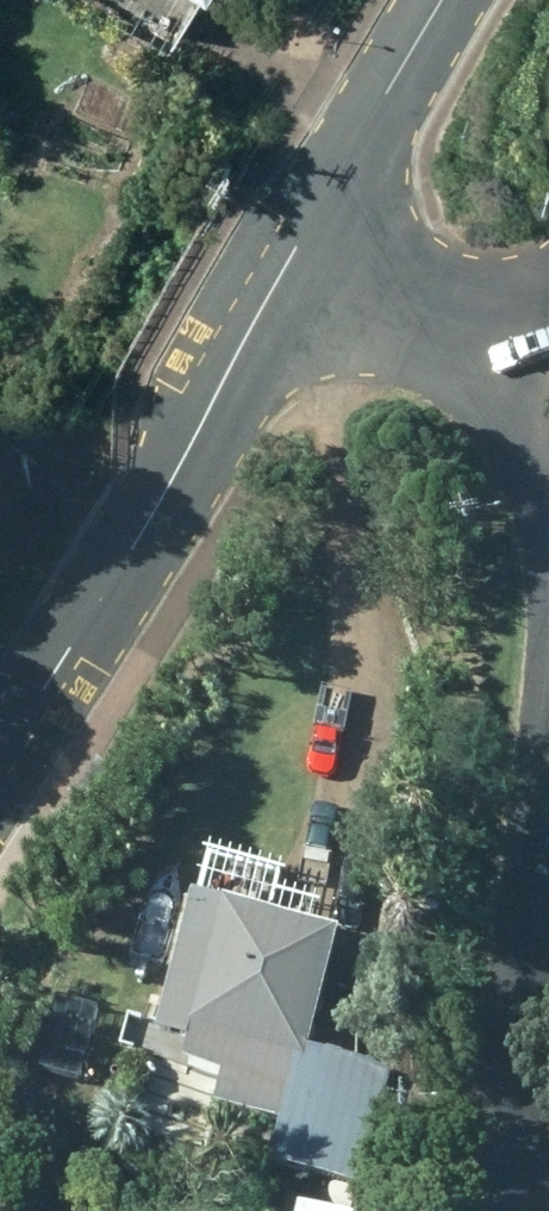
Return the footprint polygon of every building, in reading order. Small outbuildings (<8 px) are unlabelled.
[(284,1114),(332,920),(188,883),(153,1025),(184,1033),(179,1056),(217,1065),(209,1097),(284,1114)] [(271,1181),(269,1210),(327,1210),(331,1198),(271,1181)]
